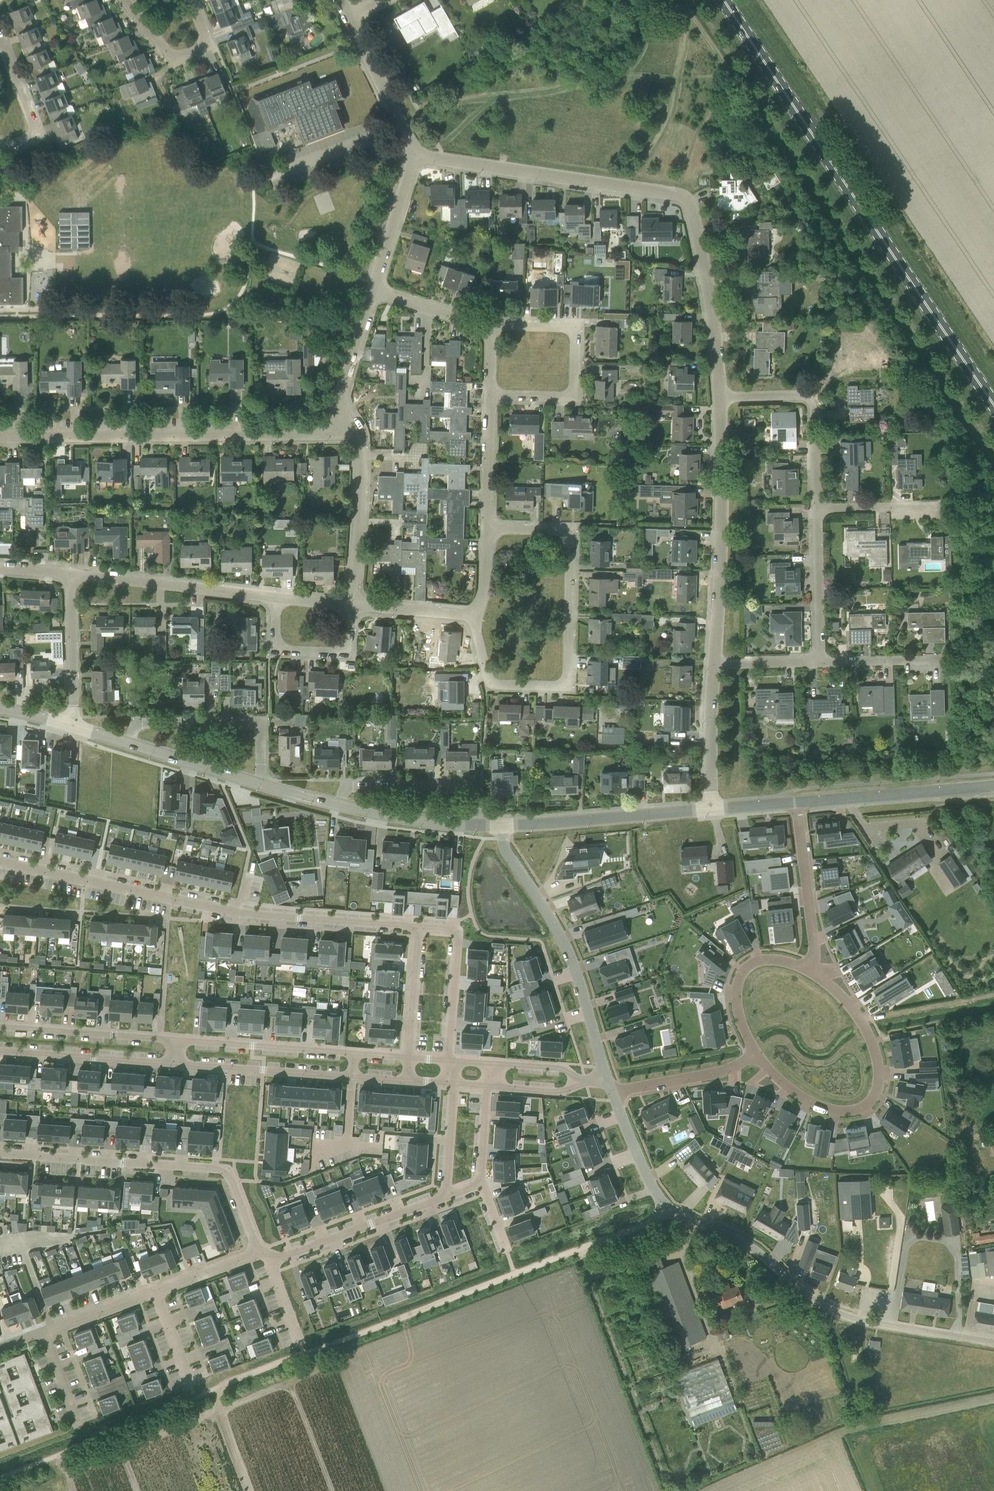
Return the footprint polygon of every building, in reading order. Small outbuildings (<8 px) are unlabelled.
[(79,7),(79,6),(94,0),(93,0),(70,0),(73,9),(79,7)] [(94,25),(94,24),(111,17),(109,18),(103,4),(98,6),(96,0),(94,0),(79,6),(79,7),(84,19),(79,20),(78,23),(80,27),(82,28),(88,26),(89,27),(94,25)] [(216,13),(233,7),(230,0),(212,0),(211,0),(216,13)] [(275,15),(293,8),(290,0),(273,0),(270,1),(275,15)] [(399,15),(394,18),(407,43),(424,33),(425,35),(437,28),(443,38),(455,31),(456,31),(444,10),(443,10),(432,16),(430,12),(424,1),(412,8),(413,10),(400,17),(399,15)] [(17,35),(19,34),(34,28),(31,19),(32,18),(27,5),(11,12),(15,24),(13,25),(17,35)] [(254,23),(250,10),(243,13),(243,11),(236,14),(233,7),(216,13),(221,26),(232,22),(235,30),(248,25),(254,23)] [(293,8),(275,15),(266,18),(271,32),(286,26),(291,40),(294,42),(298,43),(301,41),(303,39),(303,36),(303,34),(306,33),(304,27),(312,25),(307,11),(296,16),(293,8)] [(104,45),(110,43),(110,42),(127,35),(124,36),(119,22),(114,24),(111,17),(94,24),(94,25),(99,36),(101,35),(104,45)] [(248,25),(235,30),(238,38),(227,42),(232,55),(238,53),(241,61),(252,57),(246,41),(253,38),(248,25)] [(26,57),(28,56),(43,50),(39,41),(41,40),(36,27),(34,28),(19,34),(24,46),(22,47),(26,57)] [(120,63),(125,60),(142,53),(140,54),(134,40),(129,42),(127,35),(110,42),(110,43),(114,54),(117,54),(120,63)] [(34,79),(37,78),(52,72),(51,72),(48,63),(50,62),(45,49),(43,50),(28,56),(33,68),(30,69),(34,79)] [(133,71),(136,79),(137,80),(143,77),(156,72),(150,58),(145,60),(142,53),(125,60),(130,73),(133,71)] [(307,67),(301,69),(303,76),(309,73),(307,67)] [(43,101),(46,100),(45,100),(60,94),(62,93),(66,91),(63,82),(58,84),(53,71),(51,72),(52,72),(37,78),(41,90),(39,91),(43,101)] [(195,81),(196,83),(197,83),(203,98),(212,94),(213,96),(218,94),(223,107),(230,104),(219,74),(206,79),(206,77),(195,81)] [(258,133),(253,135),(259,151),(276,145),(271,133),(298,122),(305,140),(343,126),(336,107),(339,106),(338,103),(345,100),(344,98),(346,97),(345,95),(343,96),(336,77),(315,86),(311,75),(252,98),(248,108),(258,133)] [(137,80),(136,79),(127,83),(132,96),(133,95),(136,104),(147,100),(149,105),(158,101),(151,81),(146,83),(143,77),(137,80)] [(418,82),(412,85),(415,91),(421,88),(418,82)] [(197,83),(196,83),(185,88),(184,85),(173,89),(180,107),(190,103),(191,105),(196,103),(201,116),(208,113),(203,100),(204,100),(203,98),(197,83)] [(52,123),(54,122),(71,115),(71,116),(74,114),(75,112),(72,106),(70,105),(67,106),(62,93),(60,94),(45,100),(46,100),(50,112),(48,113),(52,123)] [(169,97),(163,99),(168,111),(173,108),(169,97)] [(54,122),(59,134),(56,135),(60,145),(77,138),(74,129),(76,128),(71,116),(71,115),(54,122)] [(718,203),(718,204),(718,205),(718,206),(719,206),(719,207),(719,208),(720,208),(721,209),(722,209),(722,210),(723,210),(724,210),(734,210),(739,210),(744,210),(753,204),(740,183),(736,183),(736,180),(734,180),(731,180),(721,180),(722,186),(719,186),(719,193),(723,193),(723,197),(722,198),(721,198),(720,199),(719,200),(719,201),(718,201),(718,202),(718,203)] [(454,185),(431,185),(432,206),(442,206),(450,206),(450,219),(461,219),(460,212),(460,210),(460,207),(460,199),(454,199),(454,195),(454,185)] [(466,199),(460,199),(460,207),(460,210),(460,212),(473,212),(488,212),(488,207),(488,200),(488,190),(481,191),(468,191),(466,191),(466,192),(466,199)] [(501,215),(521,215),(521,223),(527,223),(527,209),(521,209),(521,195),(500,195),(501,215)] [(533,200),(533,210),(533,218),(555,217),(555,200),(533,200)] [(565,205),(565,215),(565,222),(578,222),(578,239),(590,239),(590,223),(584,223),(584,205),(565,205)] [(24,304),(23,277),(12,277),(12,251),(14,251),(19,251),(19,246),(19,230),(23,230),(22,206),(0,206),(0,304),(24,304)] [(601,244),(600,228),(617,228),(617,210),(600,210),(600,221),(594,221),(594,254),(606,255),(606,244),(601,244)] [(88,213),(58,213),(58,249),(88,249),(88,213)] [(672,241),(672,235),(667,235),(667,222),(654,222),(654,217),(641,218),(642,241),(672,241)] [(747,250),(745,250),(745,248),(738,249),(739,264),(762,263),(762,252),(769,252),(768,229),(772,229),(771,221),(759,222),(759,229),(746,230),(747,250)] [(626,241),(635,241),(636,228),(626,228),(626,241)] [(440,232),(438,238),(446,241),(448,235),(440,232)] [(412,234),(414,235),(405,267),(422,272),(430,247),(425,246),(428,237),(412,233),(412,234)] [(511,258),(524,258),(524,244),(512,243),(511,258)] [(615,260),(615,265),(622,265),(621,279),(629,279),(630,260),(615,260)] [(444,277),(442,285),(457,289),(455,294),(467,298),(474,276),(462,272),(462,271),(441,264),(437,275),(444,277)] [(664,299),(670,299),(680,299),(680,288),(678,288),(679,276),(667,276),(667,268),(655,268),(655,280),(664,280),(664,299)] [(537,269),(538,279),(546,279),(546,269),(537,269)] [(764,283),(753,283),(753,313),(761,313),(761,312),(768,312),(768,303),(768,292),(771,292),(771,295),(779,294),(792,293),(791,270),(778,271),(774,271),(764,271),(764,283)] [(492,298),(493,298),(493,296),(509,296),(509,300),(517,300),(518,281),(493,280),(492,289),(491,290),(490,290),(489,291),(489,292),(488,292),(488,293),(488,294),(488,295),(489,296),(490,297),(491,298),(492,298)] [(570,306),(578,306),(578,303),(598,304),(599,285),(579,284),(579,281),(571,281),(570,306)] [(531,305),(557,306),(557,288),(531,287),(531,305)] [(673,321),(673,341),(690,341),(691,321),(681,321),(681,313),(661,313),(661,321),(673,321)] [(596,353),(606,354),(616,354),(617,327),(624,327),(624,319),(611,319),(610,326),(596,326),(596,353)] [(396,336),(396,341),(396,352),(411,353),(410,373),(421,373),(422,331),(415,331),(414,336),(396,336)] [(753,373),(766,373),(767,351),(784,352),(785,332),(757,331),(757,348),(754,348),(754,357),(751,357),(750,365),(753,365),(753,373)] [(385,383),(396,383),(396,373),(396,352),(396,341),(384,341),(384,335),(375,334),(375,339),(374,339),(372,345),(371,346),(371,363),(386,363),(385,383)] [(446,361),(445,381),(456,382),(456,381),(456,357),(460,357),(460,340),(449,340),(449,345),(431,344),(431,361),(446,361)] [(304,345),(304,365),(313,365),(312,345),(304,345)] [(242,386),(242,359),(230,359),(230,364),(220,364),(220,359),(210,359),(210,380),(230,380),(230,386),(242,386)] [(300,392),(299,359),(287,359),(287,362),(267,362),(268,386),(287,386),(288,392),(300,392)] [(102,365),(102,381),(122,380),(122,387),(134,387),(134,360),(122,361),(122,365),(102,365)] [(669,380),(669,393),(682,394),(682,389),(684,389),(694,389),(694,374),(687,374),(687,367),(685,367),(685,361),(670,360),(670,366),(669,374),(674,374),(674,380),(669,380)] [(14,381),(14,388),(27,388),(26,361),(14,361),(14,365),(0,365),(0,381),(14,381)] [(68,369),(41,369),(41,393),(56,393),(56,388),(68,388),(69,394),(81,394),(80,384),(80,361),(68,361),(68,369)] [(176,362),(151,363),(151,371),(156,371),(156,377),(156,387),(176,386),(176,393),(188,393),(188,383),(188,367),(176,367),(176,362)] [(626,374),(645,375),(645,364),(626,364),(626,374)] [(595,397),(603,397),(603,400),(613,400),(614,382),(617,382),(617,369),(602,369),(602,379),(595,379),(595,397)] [(404,449),(405,420),(405,406),(405,403),(406,388),(406,373),(396,373),(396,383),(395,392),(399,392),(398,412),(385,412),(385,410),(383,408),(378,407),(376,409),(376,415),(377,417),(380,417),(379,429),(394,429),(394,449),(404,449)] [(450,392),(450,406),(467,407),(467,389),(472,389),(472,382),(471,382),(465,382),(456,381),(456,382),(445,381),(430,381),(430,391),(450,392)] [(847,400),(849,400),(850,421),(873,421),(873,406),(868,406),(868,389),(857,389),(857,385),(847,386),(847,400)] [(419,441),(430,441),(430,430),(430,416),(430,406),(430,399),(423,399),(423,404),(405,403),(405,406),(405,420),(419,420),(419,441)] [(675,413),(675,438),(692,439),(693,417),(682,416),(682,405),(672,405),(672,406),(650,405),(650,413),(675,413)] [(430,416),(450,417),(449,431),(466,432),(466,431),(467,414),(471,414),(472,407),(467,407),(450,406),(430,406),(430,416)] [(773,413),(773,441),(783,441),(783,448),(796,448),(796,426),(795,426),(794,412),(773,413)] [(510,430),(520,431),(538,431),(539,415),(511,414),(510,430)] [(552,431),(552,436),(568,437),(576,437),(576,433),(591,433),(592,427),(592,417),(565,416),(565,422),(553,421),(552,431)] [(430,430),(430,441),(449,442),(449,456),(456,457),(455,463),(461,463),(461,457),(466,457),(466,439),(471,439),(471,431),(466,431),(466,432),(449,431),(430,430)] [(535,459),(544,460),(544,434),(539,434),(539,431),(538,431),(535,431),(535,459)] [(896,436),(888,436),(888,447),(896,446),(896,438),(896,436)] [(841,448),(840,448),(840,449),(840,450),(840,451),(840,452),(841,452),(841,453),(842,453),(843,456),(840,456),(841,474),(845,474),(846,490),(858,489),(858,463),(864,463),(864,456),(871,456),(870,442),(840,442),(840,445),(842,445),(842,447),(841,448)] [(680,477),(692,477),(696,477),(697,454),(686,454),(686,445),(671,445),(671,464),(680,464),(680,477)] [(916,475),(916,469),(922,469),(921,454),(910,454),(910,458),(898,458),(897,446),(896,446),(888,447),(889,464),(897,464),(898,488),(922,488),(922,478),(913,479),(913,475),(916,475)] [(333,485),(332,466),(336,466),(336,456),(311,456),(311,467),(315,467),(315,485),(333,485)] [(191,479),(209,479),(209,461),(191,461),(191,457),(181,457),(181,483),(191,483),(191,479)] [(223,501),(223,502),(224,502),(235,502),(235,486),(233,486),(233,479),(251,478),(251,461),(233,461),(233,457),(223,457),(223,486),(217,487),(217,501),(223,501)] [(265,457),(265,467),(265,482),(275,482),(275,478),(293,478),(293,460),(275,461),(275,457),(265,457)] [(51,476),(51,496),(61,496),(61,481),(81,481),(81,475),(81,465),(65,465),(65,458),(58,458),(58,468),(58,476),(51,476)] [(97,461),(97,471),(97,481),(127,481),(126,458),(113,458),(113,461),(97,461)] [(140,466),(133,466),(132,466),(133,478),(135,478),(135,488),(141,488),(141,474),(155,473),(155,487),(168,487),(168,464),(167,464),(166,458),(140,458),(140,466)] [(2,497),(2,498),(12,497),(12,461),(5,461),(5,468),(2,468),(2,465),(0,465),(0,478),(1,478),(2,497)] [(19,461),(12,461),(12,497),(24,497),(24,478),(42,478),(42,468),(19,468),(19,461)] [(778,462),(772,463),(773,473),(773,494),(787,493),(797,493),(797,469),(788,469),(788,462),(778,462)] [(428,463),(428,468),(428,473),(448,474),(448,488),(465,489),(465,471),(470,471),(470,464),(460,463),(428,463)] [(410,473),(404,473),(403,473),(403,489),(403,490),(418,490),(417,510),(427,510),(428,498),(427,498),(428,488),(428,473),(428,468),(421,468),(421,473),(410,473)] [(392,513),(403,513),(403,510),(403,490),(403,489),(403,473),(404,473),(404,471),(396,471),(396,476),(378,475),(378,492),(393,493),(392,513)] [(591,489),(580,489),(580,484),(551,483),(551,495),(569,496),(569,507),(579,507),(579,510),(590,510),(591,489)] [(639,485),(639,496),(659,497),(672,497),(672,503),(671,521),(673,521),(673,525),(686,525),(686,516),(697,516),(697,506),(695,506),(695,498),(692,498),(692,492),(679,491),(679,485),(669,485),(639,485)] [(506,508),(532,509),(533,500),(540,500),(540,488),(527,487),(527,491),(517,490),(507,490),(506,508)] [(464,536),(464,501),(469,501),(470,489),(465,489),(448,488),(428,488),(427,498),(428,498),(428,499),(447,499),(446,534),(454,534),(454,536),(464,536)] [(2,497),(0,497),(0,509),(12,509),(12,497),(2,498),(2,497)] [(24,497),(12,497),(12,509),(26,509),(26,529),(35,529),(35,527),(43,526),(43,515),(39,515),(39,510),(43,510),(43,497),(24,497)] [(60,507),(52,507),(52,515),(60,515),(60,507)] [(426,548),(426,545),(426,537),(427,523),(427,513),(427,510),(417,510),(403,510),(403,513),(403,519),(415,519),(415,517),(417,517),(417,519),(417,522),(416,542),(402,541),(402,550),(419,550),(419,551),(426,551),(426,548)] [(779,512),(773,513),(774,523),(774,543),(788,543),(798,543),(798,519),(789,519),(789,512),(779,512)] [(95,542),(103,542),(103,539),(113,539),(113,557),(127,557),(127,527),(102,527),(102,518),(95,518),(95,542)] [(83,551),(83,527),(71,527),(69,526),(67,526),(65,525),(63,525),(63,529),(55,529),(55,545),(71,545),(72,551),(83,551)] [(643,554),(644,555),(652,555),(652,543),(656,543),(657,529),(644,528),(643,554)] [(849,541),(849,555),(872,555),(872,566),(887,566),(887,558),(887,539),(875,540),(875,530),(846,530),(846,541),(849,541)] [(144,535),(137,535),(137,547),(144,547),(144,544),(155,544),(156,561),(169,561),(169,539),(163,539),(162,531),(144,532),(144,535)] [(666,558),(666,559),(667,560),(667,561),(668,562),(668,563),(669,564),(671,564),(672,565),(686,565),(686,560),(696,561),(696,539),(687,539),(687,535),(674,535),(674,546),(678,546),(678,551),(672,551),(672,553),(670,554),(669,554),(668,555),(667,556),(667,557),(666,558)] [(906,543),(906,545),(898,545),(898,562),(907,562),(907,557),(917,557),(917,558),(931,558),(931,559),(945,559),(945,568),(951,568),(950,536),(930,536),(930,545),(926,545),(926,542),(906,543)] [(468,538),(463,538),(446,538),(426,537),(426,545),(426,548),(446,548),(446,563),(448,563),(448,570),(461,570),(461,564),(463,564),(463,546),(468,546),(468,538)] [(401,566),(401,550),(402,550),(402,541),(402,539),(395,539),(394,544),(376,543),(376,560),(391,561),(390,581),(401,581),(401,566)] [(593,553),(592,564),(608,565),(609,541),(591,540),(591,553),(593,553)] [(200,564),(200,568),(210,568),(210,543),(200,543),(200,548),(182,548),(182,564),(200,564)] [(282,557),(263,557),(263,564),(263,574),(282,574),(282,578),(292,577),(292,567),(292,558),(297,558),(297,547),(281,548),(282,553),(282,557)] [(222,569),(241,569),(241,573),(251,573),(251,548),(241,548),(241,552),(222,552),(222,569)] [(401,550),(401,566),(416,567),(415,587),(425,587),(426,551),(419,551),(419,550),(402,550),(401,550)] [(323,557),(323,561),(304,561),(304,578),(323,578),(323,582),(333,582),(333,557),(323,557)] [(627,571),(643,572),(643,568),(643,563),(627,562),(627,571)] [(780,562),(775,562),(775,573),(776,593),(790,593),(800,593),(799,568),(790,569),(790,562),(780,562)] [(656,569),(656,579),(671,579),(671,568),(656,568),(656,569)] [(642,578),(643,573),(623,572),(622,580),(636,581),(636,587),(642,587),(642,578)] [(897,573),(892,576),(895,582),(903,577),(902,574),(899,576),(897,573)] [(678,600),(684,600),(694,600),(694,593),(695,593),(695,575),(679,575),(678,600)] [(590,604),(605,604),(605,590),(616,590),(616,579),(591,578),(590,604)] [(40,607),(49,608),(50,591),(21,589),(21,595),(12,595),(12,607),(26,607),(26,603),(40,604),(40,607)] [(761,615),(761,606),(745,606),(745,616),(761,615)] [(907,623),(922,623),(923,642),(945,641),(944,611),(907,612),(907,623)] [(770,614),(771,631),(785,631),(786,644),(801,644),(800,627),(798,627),(798,620),(801,620),(801,612),(784,612),(784,614),(770,614)] [(641,622),(642,621),(642,614),(623,613),(623,622),(641,622)] [(848,613),(849,644),(871,643),(871,624),(886,624),(885,613),(848,613)] [(230,622),(235,627),(235,650),(257,650),(257,633),(256,633),(256,617),(252,617),(252,616),(250,616),(250,617),(239,617),(239,615),(230,615),(230,622)] [(92,624),(92,649),(102,649),(102,637),(99,637),(99,631),(114,631),(123,631),(123,616),(106,617),(106,619),(97,619),(97,624),(92,624)] [(191,617),(172,617),(172,632),(191,632),(191,638),(197,638),(197,644),(204,644),(204,618),(198,618),(198,616),(191,616),(191,617)] [(136,632),(155,632),(155,617),(136,617),(136,632)] [(589,640),(599,641),(605,641),(605,633),(612,633),(612,619),(605,619),(590,618),(589,640)] [(673,650),(691,650),(691,640),(694,640),(694,623),(678,623),(678,630),(674,630),(673,650)] [(388,650),(388,651),(393,652),(395,651),(395,647),(394,646),(395,631),(390,631),(390,627),(375,626),(374,637),(368,637),(367,648),(388,650)] [(206,630),(206,656),(222,656),(222,646),(216,646),(216,630),(206,630)] [(441,658),(445,659),(455,659),(456,645),(459,645),(460,632),(443,631),(442,641),(441,658)] [(52,632),(36,633),(37,641),(52,640),(52,632)] [(155,648),(166,648),(166,635),(155,635),(155,648)] [(23,664),(23,648),(10,648),(11,663),(0,663),(0,678),(15,677),(14,664),(23,664)] [(44,660),(32,661),(32,677),(51,676),(50,663),(53,663),(62,663),(62,654),(53,655),(43,655),(44,660)] [(622,662),(622,667),(640,667),(641,662),(641,658),(641,656),(622,655),(622,662)] [(640,667),(640,670),(652,670),(653,658),(641,658),(641,662),(640,667)] [(607,661),(589,660),(588,682),(607,683),(607,678),(615,678),(616,667),(607,667),(607,661)] [(220,688),(220,674),(220,661),(211,661),(211,672),(198,672),(198,680),(184,680),(184,705),(204,704),(204,688),(220,688)] [(673,685),(690,685),(691,666),(673,665),(673,685)] [(297,685),(297,676),(295,676),(295,670),(293,670),(293,669),(284,669),(284,670),(280,670),(279,692),(287,692),(287,694),(291,694),(291,697),(293,698),(296,699),(296,703),(303,704),(303,698),(303,685),(297,685)] [(92,670),(92,680),(94,679),(94,701),(113,700),(112,670),(92,670)] [(309,686),(303,685),(303,698),(309,699),(310,689),(316,689),(315,694),(337,695),(338,675),(317,674),(317,671),(310,671),(309,686)] [(443,673),(443,680),(449,680),(449,700),(441,700),(441,708),(464,708),(464,680),(462,680),(462,674),(443,673)] [(231,674),(220,674),(220,688),(220,690),(231,690),(231,704),(256,704),(256,697),(262,697),(262,682),(256,682),(256,678),(245,678),(245,688),(231,688),(231,674)] [(641,696),(662,696),(662,686),(641,686),(641,696)] [(860,686),(860,696),(860,703),(873,703),(873,712),(878,711),(878,716),(895,716),(894,686),(876,687),(876,686),(860,686)] [(841,704),(841,700),(843,699),(842,687),(826,687),(826,699),(810,699),(810,712),(810,719),(819,718),(819,712),(834,712),(834,717),(845,717),(845,703),(841,704)] [(756,689),(756,708),(766,708),(776,708),(776,713),(776,717),(793,717),(792,702),(792,692),(778,692),(778,688),(756,689)] [(944,693),(944,689),(930,689),(930,695),(913,695),(909,695),(909,700),(910,700),(910,715),(920,715),(920,712),(925,712),(925,715),(940,715),(940,716),(943,716),(943,715),(944,715),(944,696),(945,696),(945,693),(944,693)] [(519,734),(529,735),(529,725),(534,725),(535,714),(528,713),(529,705),(499,704),(499,719),(520,719),(519,734)] [(565,726),(579,727),(579,717),(582,717),(582,718),(593,719),(594,707),(553,705),(553,708),(545,708),(544,721),(553,722),(553,716),(566,716),(565,726)] [(664,709),(663,730),(674,731),(674,728),(689,728),(690,717),(688,717),(688,707),(680,706),(680,705),(664,705),(664,709)] [(295,714),(295,726),(309,726),(309,714),(295,714)] [(397,747),(397,714),(388,714),(388,743),(391,743),(391,747),(397,747)] [(441,746),(449,746),(449,728),(441,728),(441,746)] [(603,733),(601,743),(623,748),(627,731),(616,729),(615,735),(603,733)] [(11,734),(0,734),(0,760),(10,761),(11,734)] [(282,764),(299,764),(299,736),(279,736),(279,750),(281,750),(282,764)] [(346,739),(346,738),(338,738),(338,748),(316,748),(316,766),(330,766),(330,768),(339,768),(339,754),(346,754),(346,749),(351,749),(352,739),(346,739)] [(40,767),(41,749),(41,745),(38,745),(38,739),(23,739),(23,745),(21,745),(20,755),(23,755),(22,766),(40,767)] [(476,760),(476,744),(468,744),(468,750),(447,750),(447,768),(474,768),(474,760),(476,760)] [(56,748),(53,748),(52,773),(69,774),(70,764),(71,764),(71,755),(70,755),(70,749),(63,749),(63,747),(56,747),(56,748)] [(360,748),(360,766),(363,766),(363,768),(391,768),(391,758),(391,749),(364,749),(364,748),(360,748)] [(426,768),(434,768),(434,748),(406,748),(406,766),(426,766),(426,768)] [(525,764),(535,764),(535,751),(525,751),(525,764)] [(574,754),(574,772),(584,772),(584,754),(574,754)] [(513,784),(518,784),(518,774),(512,774),(512,771),(498,771),(498,758),(492,758),(493,794),(513,794),(513,784)] [(15,785),(16,767),(7,767),(6,785),(15,785)] [(44,805),(46,771),(37,770),(35,803),(44,805)] [(601,772),(602,792),(626,791),(626,772),(601,772)] [(665,773),(665,790),(689,790),(689,773),(665,773)] [(552,786),(550,786),(550,789),(552,789),(552,793),(565,792),(565,791),(577,791),(577,786),(577,776),(552,776),(552,783),(552,786)] [(645,791),(645,779),(633,779),(632,791),(645,791)] [(68,780),(67,800),(76,800),(76,780),(68,780)] [(180,806),(181,798),(181,792),(181,784),(172,784),(172,782),(164,782),(164,786),(165,786),(164,806),(175,806),(175,814),(178,814),(177,826),(187,826),(188,806),(180,806)] [(214,804),(214,794),(207,794),(207,792),(204,792),(204,791),(194,789),(193,812),(205,812),(204,816),(223,816),(226,824),(232,822),(226,807),(220,810),(218,804),(214,804)] [(839,821),(815,824),(818,841),(836,838),(837,845),(859,842),(852,832),(841,834),(839,821)] [(17,825),(8,823),(4,841),(13,843),(17,825)] [(13,843),(21,845),(25,827),(17,825),(13,843)] [(264,828),(266,848),(290,846),(288,826),(279,827),(279,826),(272,827),(273,827),(264,828)] [(782,826),(750,828),(752,840),(771,839),(772,850),(784,849),(782,826)] [(25,827),(21,845),(30,847),(34,829),(25,827)] [(235,827),(227,831),(234,845),(243,847),(235,827)] [(45,831),(34,829),(30,847),(41,849),(45,831)] [(63,852),(67,834),(57,832),(53,850),(63,852)] [(349,862),(351,836),(346,836),(346,833),(339,833),(339,835),(336,835),(335,851),(327,850),(326,864),(335,865),(335,858),(349,859),(349,862)] [(67,834),(63,852),(72,854),(76,836),(67,834)] [(72,854),(81,856),(85,838),(76,836),(72,854)] [(364,859),(366,837),(358,836),(358,839),(351,838),(351,836),(349,862),(363,863),(363,871),(372,872),(373,860),(364,859)] [(81,856),(91,858),(95,840),(85,838),(81,856)] [(398,842),(394,842),(394,841),(383,840),(382,859),(382,867),(391,868),(392,860),(408,861),(409,842),(398,842)] [(740,841),(741,848),(748,848),(747,840),(740,841)] [(121,846),(111,843),(107,862),(118,864),(121,846)] [(910,875),(911,874),(910,873),(909,872),(910,872),(908,870),(915,866),(916,868),(931,859),(922,844),(899,859),(899,858),(888,865),(899,881),(903,886),(897,890),(902,898),(912,891),(907,884),(903,878),(909,874),(910,875)] [(118,864),(126,866),(130,848),(121,846),(118,864)] [(460,879),(462,858),(454,857),(454,859),(450,858),(451,847),(435,846),(434,848),(426,847),(426,848),(424,848),(424,849),(423,849),(423,855),(424,855),(423,866),(435,867),(434,871),(450,872),(450,871),(453,872),(452,879),(460,879)] [(566,858),(556,879),(572,878),(574,877),(574,873),(589,871),(588,864),(598,864),(596,847),(587,848),(587,846),(580,847),(580,848),(571,849),(571,858),(566,858)] [(681,848),(682,864),(689,863),(690,871),(700,870),(699,865),(708,864),(707,846),(681,848)] [(139,850),(130,848),(126,866),(135,868),(139,850)] [(135,868),(144,869),(148,851),(139,850),(135,868)] [(148,851),(144,869),(153,871),(157,853),(148,851)] [(153,871),(163,874),(167,856),(157,853),(153,871)] [(780,856),(744,860),(746,873),(747,873),(748,873),(748,871),(761,870),(769,869),(771,890),(770,890),(770,891),(790,889),(790,888),(788,888),(786,867),(780,868),(779,858),(780,858),(780,857),(780,856)] [(955,887),(966,879),(950,856),(939,863),(955,887)] [(827,865),(821,865),(823,887),(840,885),(836,857),(827,859),(827,865)] [(189,862),(178,860),(174,878),(185,880),(189,862)] [(717,861),(718,880),(733,879),(732,860),(717,861)] [(194,882),(198,864),(189,862),(185,880),(194,882)] [(207,866),(198,864),(194,882),(203,884),(207,866)] [(216,868),(207,866),(203,884),(212,886),(216,868)] [(277,866),(262,872),(272,895),(287,889),(277,866)] [(870,873),(868,875),(868,881),(882,876),(876,867),(868,870),(870,873)] [(225,870),(216,868),(212,886),(221,888),(225,870)] [(221,888),(231,890),(234,872),(225,870),(221,888)] [(372,888),(382,888),(383,871),(373,871),(372,888)] [(314,872),(301,874),(302,884),(316,882),(314,872)] [(612,877),(599,881),(602,889),(615,884),(612,877)] [(727,884),(717,885),(718,893),(728,892),(727,884)] [(371,888),(371,900),(393,902),(392,913),(404,914),(404,903),(414,904),(415,891),(371,888)] [(593,892),(568,901),(575,917),(590,912),(589,908),(598,905),(595,898),(602,896),(600,890),(593,892)] [(415,891),(414,904),(436,905),(435,916),(447,917),(448,906),(454,906),(458,907),(459,898),(459,894),(415,891)] [(839,905),(827,911),(834,924),(853,915),(849,906),(856,903),(850,891),(835,896),(839,905)] [(894,894),(886,898),(889,905),(897,901),(894,894)] [(716,930),(715,934),(718,938),(721,939),(726,937),(735,953),(743,948),(746,949),(749,947),(750,945),(751,944),(740,924),(753,917),(749,898),(730,908),(736,919),(716,930)] [(775,942),(780,941),(780,942),(794,940),(792,922),(794,922),(792,906),(782,907),(781,900),(767,901),(768,909),(766,909),(768,925),(773,924),(775,942)] [(888,905),(903,929),(914,922),(899,900),(888,905)] [(636,907),(625,911),(627,917),(638,913),(636,907)] [(15,932),(16,915),(4,914),(3,931),(15,932)] [(26,933),(27,915),(26,915),(26,916),(16,915),(15,932),(26,933)] [(36,934),(38,916),(27,915),(26,933),(36,934)] [(47,934),(49,917),(38,916),(36,934),(47,934)] [(58,935),(60,918),(49,917),(47,934),(58,935)] [(70,936),(71,919),(60,918),(58,935),(70,936)] [(585,931),(584,931),(590,950),(591,950),(602,946),(616,941),(613,932),(625,928),(622,919),(594,928),(594,930),(591,931),(590,929),(585,931)] [(101,938),(102,921),(91,920),(90,938),(101,938)] [(112,939),(113,922),(102,921),(101,938),(112,939)] [(123,940),(124,923),(114,922),(113,922),(112,939),(123,940)] [(134,941),(135,924),(124,923),(123,940),(134,941)] [(145,942),(146,924),(135,924),(134,941),(144,942),(145,942)] [(156,943),(158,925),(146,924),(145,942),(156,943)] [(863,944),(869,941),(862,927),(856,930),(863,944)] [(854,928),(835,938),(838,944),(837,944),(838,946),(840,950),(841,950),(844,956),(847,955),(848,957),(856,953),(855,951),(864,947),(854,928)] [(199,947),(198,960),(206,960),(218,961),(220,931),(215,931),(215,930),(209,929),(209,931),(207,931),(206,948),(199,947)] [(220,931),(218,961),(218,959),(230,960),(230,962),(236,963),(237,950),(231,949),(232,933),(220,932),(220,931)] [(257,935),(256,959),(256,957),(268,958),(267,965),(274,965),(275,953),(269,952),(270,936),(265,935),(265,934),(259,933),(259,935),(257,935)] [(237,950),(236,963),(243,963),(244,958),(256,959),(257,935),(245,934),(244,950),(237,950)] [(370,955),(370,962),(382,963),(383,956),(400,957),(400,956),(401,956),(402,950),(400,950),(401,945),(394,944),(394,943),(383,942),(383,943),(380,943),(380,936),(375,935),(375,936),(375,943),(372,942),(371,955),(370,955)] [(295,937),(293,964),(305,965),(305,968),(312,968),(313,956),(306,955),(308,938),(303,938),(303,936),(297,936),(297,938),(295,937)] [(275,953),(274,965),(281,966),(281,963),(293,964),(295,937),(283,937),(282,953),(275,953)] [(313,956),(312,968),(319,969),(319,966),(331,967),(333,940),(332,940),(320,939),(319,956),(313,956)] [(333,940),(331,967),(343,968),(343,970),(350,971),(350,968),(351,961),(351,958),(344,958),(345,941),(344,941),(344,939),(338,939),(338,940),(333,940)] [(711,986),(717,971),(719,973),(728,962),(722,957),(724,951),(711,940),(707,945),(706,945),(697,955),(709,965),(703,983),(711,986)] [(492,942),(491,950),(504,951),(505,943),(492,942)] [(617,962),(600,967),(605,984),(631,975),(627,962),(633,960),(629,947),(614,952),(617,962)] [(467,958),(467,963),(469,963),(487,964),(488,964),(489,950),(468,948),(468,952),(468,953),(468,954),(468,956),(468,957),(467,957),(467,958)] [(857,981),(862,989),(886,975),(870,949),(848,963),(852,970),(851,971),(855,978),(857,977),(859,981),(857,981)] [(526,958),(522,959),(529,980),(534,978),(542,976),(539,965),(540,964),(541,964),(538,956),(536,957),(536,956),(536,955),(532,956),(531,956),(530,956),(531,956),(527,957),(526,957),(526,958)] [(351,961),(350,968),(365,969),(366,962),(351,961)] [(370,962),(369,969),(372,969),(371,981),(381,982),(381,983),(398,984),(399,971),(382,970),(382,963),(370,962)] [(469,963),(468,976),(486,978),(487,964),(469,963)] [(942,970),(934,974),(944,990),(951,986),(942,970)] [(900,973),(873,990),(876,995),(873,997),(879,1006),(887,1001),(890,1006),(891,1005),(907,995),(904,991),(912,986),(906,977),(903,979),(900,973)] [(488,977),(487,985),(490,985),(500,986),(501,978),(495,978),(488,977)] [(368,981),(368,989),(370,989),(369,1001),(396,1003),(396,1001),(398,1002),(398,996),(397,996),(397,991),(380,989),(381,983),(381,982),(371,981),(368,981)] [(523,981),(511,985),(513,992),(523,989),(526,988),(523,981)] [(490,985),(490,992),(503,993),(503,986),(500,986),(490,985)] [(53,993),(51,1014),(60,1014),(60,1013),(63,1013),(63,1005),(70,1005),(70,1003),(71,991),(71,988),(53,987),(53,993)] [(612,1023),(631,1017),(628,1009),(631,1008),(629,1003),(636,1001),(634,995),(635,995),(632,987),(615,992),(617,1000),(619,1000),(620,1003),(607,1007),(612,1023)] [(511,993),(510,993),(512,1000),(525,996),(523,990),(523,989),(513,992),(511,993)] [(547,989),(527,995),(531,1009),(553,1002),(550,994),(549,994),(548,992),(547,989)] [(465,996),(464,1004),(487,1006),(488,992),(467,990),(466,996),(465,996)] [(7,999),(6,1010),(10,1011),(9,1012),(15,1013),(15,1011),(17,1011),(18,992),(7,991),(7,999)] [(18,992),(17,1011),(19,1011),(19,1013),(24,1013),(24,1012),(28,1012),(29,996),(30,993),(18,992)] [(42,992),(40,1011),(43,1012),(43,1013),(51,1014),(53,993),(42,992)] [(86,1016),(87,997),(76,996),(75,1016),(78,1016),(78,1017),(84,1018),(84,1016),(86,1016)] [(97,1017),(99,998),(87,997),(86,1016),(88,1016),(88,1018),(93,1018),(93,1017),(97,1017)] [(196,997),(195,1010),(201,1010),(200,1027),(202,1027),(202,1029),(207,1029),(207,1028),(213,1028),(215,1001),(203,1000),(203,998),(196,997)] [(110,1006),(109,1018),(113,1019),(113,1020),(118,1021),(119,1019),(120,1019),(122,1000),(111,999),(110,1006)] [(215,1001),(213,1028),(225,1029),(226,1012),(233,1012),(234,1000),(227,999),(227,1004),(215,1003),(215,1001)] [(122,1000),(120,1019),(122,1019),(122,1021),(128,1021),(128,1020),(132,1020),(133,1001),(122,1000)] [(234,1000),(233,1012),(239,1013),(238,1030),(243,1030),(243,1032),(249,1032),(249,1030),(250,1031),(252,1004),(240,1003),(241,1000),(234,1000)] [(152,1021),(154,1002),(140,1001),(138,1020),(143,1021),(142,1022),(148,1022),(148,1021),(152,1021)] [(366,1013),(366,1020),(378,1021),(379,1014),(395,1016),(396,1003),(369,1001),(369,1002),(372,1002),(371,1013),(366,1013)] [(252,1004),(250,1031),(263,1031),(264,1015),(271,1015),(271,1003),(265,1002),(264,1005),(252,1004)] [(553,1002),(531,1009),(535,1022),(555,1016),(554,1010),(555,1010),(553,1002)] [(271,1003),(271,1015),(277,1016),(276,1032),(281,1033),(281,1034),(286,1035),(286,1033),(288,1033),(290,1006),(278,1006),(278,1003),(271,1003)] [(464,1004),(463,1012),(465,1012),(465,1013),(465,1018),(486,1020),(487,1006),(464,1004)] [(290,1006),(288,1033),(301,1034),(302,1018),(308,1018),(309,1005),(302,1005),(302,1007),(290,1006)] [(309,1005),(308,1018),(315,1019),(313,1035),(325,1036),(325,1037),(326,1037),(328,1009),(316,1008),(316,1006),(309,1005)] [(328,1009),(326,1037),(331,1037),(331,1038),(337,1039),(337,1037),(338,1038),(340,1020),(346,1021),(347,1008),(340,1008),(340,1010),(328,1009)] [(711,1035),(713,1044),(725,1041),(720,1010),(702,1014),(706,1036),(711,1035)] [(644,1020),(647,1028),(662,1023),(660,1015),(644,1020)] [(365,1027),(365,1040),(376,1041),(376,1042),(386,1043),(386,1041),(393,1042),(394,1036),(395,1036),(396,1031),(394,1031),(394,1029),(378,1028),(378,1021),(366,1020),(365,1027)] [(487,1027),(499,1028),(500,1028),(501,1021),(488,1020),(487,1027)] [(530,1024),(517,1028),(519,1034),(532,1030),(530,1024)] [(486,1027),(486,1034),(491,1034),(499,1035),(499,1034),(499,1028),(487,1027),(486,1027)] [(614,1039),(620,1055),(649,1046),(643,1028),(631,1032),(631,1034),(614,1039)] [(532,1030),(519,1034),(520,1036),(522,1041),(534,1037),(532,1030)] [(461,1042),(461,1046),(483,1048),(484,1034),(462,1032),(461,1037),(462,1037),(462,1038),(461,1041),(461,1042)] [(908,1037),(890,1040),(895,1066),(913,1063),(908,1037)] [(538,1040),(537,1054),(562,1056),(562,1051),(562,1050),(562,1047),(563,1047),(563,1046),(562,1046),(563,1041),(538,1040)] [(675,1047),(661,1049),(663,1057),(677,1055),(675,1047)] [(936,1061),(920,1062),(920,1070),(936,1069),(936,1061)] [(14,1083),(15,1064),(0,1063),(0,1082),(14,1083)] [(15,1064),(14,1083),(29,1084),(28,1089),(35,1089),(36,1077),(30,1076),(31,1066),(15,1064)] [(36,1077),(35,1089),(42,1090),(41,1091),(53,1092),(55,1067),(43,1066),(42,1077),(36,1077)] [(55,1067),(53,1092),(65,1093),(65,1092),(72,1092),(73,1080),(66,1079),(67,1068),(55,1067)] [(73,1080),(72,1092),(79,1093),(79,1092),(88,1093),(90,1070),(79,1069),(79,1080),(73,1080)] [(90,1070),(88,1093),(98,1094),(105,1094),(106,1082),(100,1082),(101,1071),(90,1070)] [(106,1082),(105,1094),(117,1095),(117,1087),(127,1088),(128,1088),(129,1073),(113,1072),(112,1082),(106,1082)] [(897,1095),(896,1096),(907,1098),(906,1103),(918,1105),(919,1100),(920,1100),(923,1081),(938,1081),(938,1072),(916,1072),(916,1083),(899,1080),(898,1087),(896,1086),(895,1095),(897,1095)] [(127,1088),(127,1093),(143,1094),(142,1097),(149,1098),(150,1085),(144,1085),(145,1074),(129,1073),(128,1088),(127,1088)] [(150,1085),(149,1098),(156,1098),(156,1095),(167,1095),(168,1095),(169,1076),(157,1075),(156,1086),(150,1085)] [(167,1095),(167,1099),(185,1100),(186,1100),(187,1088),(180,1088),(181,1077),(169,1076),(168,1095),(167,1095)] [(185,1100),(185,1102),(204,1103),(206,1078),(194,1078),(193,1088),(187,1088),(186,1100),(185,1100)] [(206,1078),(204,1103),(216,1104),(216,1103),(222,1103),(223,1091),(217,1090),(217,1079),(206,1078)] [(270,1083),(269,1102),(281,1103),(282,1085),(282,1084),(270,1083)] [(282,1085),(281,1103),(290,1104),(292,1085),(290,1085),(282,1085)] [(292,1085),(290,1104),(300,1105),(301,1086),(300,1086),(292,1085)] [(301,1086),(300,1105),(309,1105),(310,1087),(311,1087),(311,1086),(300,1085),(300,1086),(301,1086)] [(310,1087),(309,1105),(318,1106),(320,1087),(311,1087),(310,1087)] [(320,1087),(318,1106),(328,1107),(329,1088),(325,1088),(320,1087)] [(328,1107),(327,1111),(340,1112),(340,1103),(341,1088),(329,1088),(328,1107)] [(360,1090),(359,1109),(371,1110),(372,1091),(360,1090)] [(717,1090),(703,1091),(704,1111),(718,1110),(718,1107),(726,1107),(725,1092),(717,1092),(717,1090)] [(372,1091),(371,1110),(380,1111),(382,1092),(373,1091),(372,1091)] [(382,1092),(380,1111),(390,1111),(391,1093),(390,1093),(382,1092)] [(391,1093),(390,1111),(399,1112),(400,1093),(401,1093),(390,1092),(390,1093),(391,1093)] [(400,1093),(399,1112),(408,1113),(410,1094),(402,1094),(401,1093),(400,1093)] [(745,1097),(740,1118),(750,1121),(754,1114),(763,1119),(772,1101),(756,1093),(753,1099),(745,1097)] [(410,1094),(408,1113),(418,1113),(419,1095),(410,1094)] [(418,1113),(418,1116),(429,1117),(430,1117),(431,1101),(431,1095),(419,1094),(419,1095),(418,1113)] [(668,1121),(678,1117),(669,1097),(652,1105),(652,1106),(641,1112),(648,1129),(667,1120),(668,1121)] [(543,1110),(551,1109),(550,1099),(542,1098),(543,1110)] [(497,1100),(496,1113),(521,1115),(522,1102),(497,1100)] [(731,1105),(723,1140),(731,1144),(740,1107),(731,1105)] [(584,1106),(564,1114),(569,1127),(578,1124),(589,1119),(584,1106)] [(782,1108),(771,1129),(780,1133),(776,1140),(788,1146),(796,1130),(790,1127),(796,1114),(782,1108)] [(889,1109),(880,1122),(900,1135),(906,1127),(914,1132),(921,1120),(905,1109),(900,1116),(889,1109)] [(5,1125),(4,1136),(15,1137),(16,1119),(17,1119),(17,1114),(7,1113),(7,1112),(0,1112),(0,1124),(5,1125)] [(16,1119),(15,1137),(26,1137),(26,1126),(33,1127),(33,1114),(27,1114),(26,1119),(17,1119),(16,1119)] [(33,1114),(33,1127),(39,1127),(38,1138),(54,1139),(55,1121),(40,1120),(40,1115),(33,1114)] [(695,1114),(689,1117),(696,1133),(703,1130),(695,1114)] [(55,1121),(54,1139),(70,1141),(70,1130),(77,1130),(77,1118),(71,1117),(70,1122),(55,1121)] [(77,1118),(77,1130),(83,1130),(82,1141),(93,1142),(94,1124),(95,1124),(95,1119),(77,1118)] [(94,1124),(93,1142),(103,1143),(104,1132),(110,1133),(111,1120),(104,1120),(104,1125),(95,1124),(94,1124)] [(111,1120),(110,1133),(116,1133),(116,1144),(128,1145),(129,1125),(118,1124),(118,1121),(111,1120)] [(129,1125),(128,1145),(140,1146),(140,1135),(147,1135),(147,1123),(141,1122),(140,1126),(129,1125)] [(496,1125),(495,1135),(516,1137),(519,1137),(520,1123),(502,1122),(502,1126),(496,1125)] [(147,1123),(147,1135),(153,1136),(152,1147),(157,1147),(158,1147),(164,1148),(165,1128),(166,1128),(166,1124),(147,1123)] [(806,1130),(804,1138),(807,1138),(807,1139),(816,1141),(815,1147),(814,1153),(826,1155),(826,1154),(833,1156),(833,1153),(833,1152),(835,1142),(828,1141),(830,1130),(821,1129),(821,1125),(809,1123),(808,1131),(806,1130)] [(165,1128),(164,1148),(176,1148),(177,1137),(183,1138),(184,1126),(177,1125),(177,1129),(166,1128),(165,1128)] [(184,1126),(183,1138),(189,1138),(188,1149),(200,1150),(202,1131),(190,1130),(191,1126),(184,1126)] [(266,1131),(265,1145),(288,1147),(288,1136),(289,1127),(288,1127),(277,1126),(276,1132),(268,1131),(266,1131)] [(866,1126),(845,1130),(846,1136),(836,1138),(836,1137),(833,1152),(834,1152),(834,1151),(849,1148),(849,1149),(869,1145),(866,1126)] [(202,1131),(200,1150),(212,1151),(213,1140),(220,1141),(221,1128),(213,1128),(213,1131),(202,1131)] [(302,1128),(301,1136),(311,1136),(312,1128),(302,1128)] [(567,1128),(555,1132),(557,1139),(568,1135),(569,1135),(567,1128)] [(583,1137),(573,1140),(573,1141),(578,1154),(599,1146),(596,1138),(595,1139),(594,1138),(593,1133),(583,1137)] [(495,1135),(494,1145),(500,1145),(500,1149),(511,1149),(515,1150),(516,1137),(495,1135)] [(556,1139),(559,1146),(571,1141),(569,1135),(568,1135),(557,1139),(556,1139)] [(684,1146),(674,1153),(680,1162),(682,1161),(685,1165),(683,1167),(693,1177),(700,1185),(713,1173),(695,1155),(694,1156),(691,1154),(701,1147),(695,1138),(684,1146)] [(734,1139),(732,1143),(739,1147),(742,1142),(734,1139)] [(878,1140),(884,1149),(891,1147),(885,1139),(878,1140)] [(408,1141),(408,1153),(427,1154),(428,1143),(408,1141)] [(721,1149),(719,1153),(726,1157),(732,1145),(725,1142),(721,1149)] [(265,1145),(264,1159),(286,1161),(288,1147),(265,1145)] [(733,1145),(727,1158),(734,1162),(737,1158),(750,1165),(755,1157),(733,1145)] [(599,1146),(578,1154),(583,1167),(602,1159),(600,1154),(602,1153),(599,1146)] [(403,1153),(402,1165),(404,1165),(426,1167),(427,1154),(408,1153),(403,1153)] [(499,1159),(493,1159),(494,1169),(514,1168),(514,1161),(514,1155),(499,1155),(499,1159)] [(264,1159),(263,1174),(286,1176),(286,1175),(287,1161),(286,1161),(264,1159)] [(403,1178),(394,1182),(395,1184),(397,1190),(423,1181),(424,1178),(426,1178),(426,1167),(404,1165),(404,1166),(403,1178)] [(580,1167),(568,1172),(571,1178),(583,1174),(580,1167)] [(514,1168),(494,1169),(494,1178),(500,1178),(500,1182),(515,1181),(514,1168)] [(365,1177),(364,1177),(372,1199),(373,1201),(382,1197),(382,1196),(385,1195),(380,1182),(386,1180),(384,1176),(383,1170),(365,1177)] [(18,1172),(17,1172),(8,1171),(6,1190),(16,1191),(18,1172)] [(27,1197),(28,1172),(17,1171),(17,1172),(18,1172),(16,1191),(16,1196),(27,1197)] [(810,1171),(796,1172),(797,1182),(805,1181),(805,1177),(810,1176),(810,1171)] [(607,1172),(587,1180),(592,1191),(593,1193),(594,1193),(594,1192),(612,1185),(607,1172)] [(391,1173),(384,1176),(386,1180),(389,1187),(395,1184),(394,1182),(391,1173)] [(571,1178),(562,1182),(565,1188),(585,1181),(583,1174),(571,1178)] [(350,1176),(343,1178),(348,1189),(354,1187),(360,1204),(372,1199),(364,1177),(365,1177),(364,1175),(352,1179),(350,1176)] [(723,1177),(713,1199),(745,1214),(753,1196),(740,1189),(741,1186),(723,1177)] [(335,1188),(326,1191),(327,1194),(335,1213),(347,1209),(341,1192),(348,1189),(343,1178),(336,1181),(339,1187),(335,1188)] [(124,1190),(122,1208),(129,1209),(130,1204),(141,1205),(141,1200),(142,1181),(131,1180),(130,1191),(124,1190)] [(839,1182),(842,1220),(872,1217),(869,1180),(839,1182)] [(43,1202),(44,1183),(45,1183),(45,1182),(34,1181),(32,1201),(43,1202)] [(142,1181),(141,1200),(152,1201),(154,1182),(142,1181)] [(53,1202),(54,1183),(45,1183),(44,1183),(43,1202),(53,1202)] [(63,1208),(64,1184),(54,1183),(53,1202),(52,1207),(63,1208)] [(73,1209),(75,1185),(64,1184),(63,1208),(73,1209)] [(88,1205),(90,1186),(79,1185),(78,1204),(88,1205)] [(504,1194),(498,1196),(502,1205),(524,1197),(519,1185),(503,1191),(504,1194)] [(612,1185),(594,1192),(594,1193),(599,1205),(619,1198),(617,1194),(617,1193),(615,1190),(616,1190),(615,1189),(614,1185),(612,1185)] [(98,1206),(100,1187),(90,1186),(88,1205),(98,1206)] [(110,1188),(100,1187),(98,1206),(108,1206),(109,1207),(110,1188)] [(119,1212),(121,1188),(110,1187),(110,1188),(109,1207),(108,1206),(108,1211),(119,1212)] [(235,1242),(223,1208),(220,1209),(214,1192),(199,1191),(199,1188),(174,1187),(173,1205),(203,1207),(218,1249),(235,1242)] [(313,1189),(306,1192),(311,1206),(317,1203),(322,1215),(323,1218),(327,1216),(328,1218),(334,1215),(334,1214),(335,1213),(327,1194),(325,1194),(320,1196),(319,1193),(315,1195),(313,1189)] [(524,1197),(502,1205),(505,1214),(511,1212),(512,1216),(528,1210),(524,1197)] [(299,1199),(288,1203),(297,1227),(298,1227),(304,1225),(309,1223),(301,1198),(299,1199)] [(807,1200),(796,1201),(797,1223),(799,1223),(799,1225),(809,1224),(807,1200)] [(284,1204),(276,1207),(285,1232),(288,1231),(289,1232),(299,1228),(298,1227),(297,1227),(288,1203),(284,1204)] [(941,1206),(945,1236),(959,1234),(955,1204),(941,1206)] [(545,1206),(533,1210),(535,1217),(547,1213),(545,1206)] [(597,1206),(585,1210),(588,1218),(600,1213),(597,1206)] [(762,1209),(754,1224),(779,1239),(788,1224),(762,1209)] [(533,1217),(509,1226),(514,1239),(517,1238),(517,1239),(523,1237),(524,1237),(523,1235),(538,1230),(533,1217)] [(453,1218),(441,1223),(448,1240),(449,1243),(452,1242),(453,1241),(455,1245),(468,1241),(463,1228),(458,1230),(453,1218)] [(890,1218),(880,1218),(880,1227),(890,1227),(890,1218)] [(131,1220),(130,1228),(134,1228),(139,1227),(139,1223),(139,1220),(131,1220)] [(182,1239),(194,1238),(193,1223),(181,1224),(182,1239)] [(422,1243),(416,1246),(421,1258),(422,1262),(435,1257),(432,1249),(435,1248),(437,1247),(430,1227),(418,1232),(422,1243)] [(399,1238),(394,1240),(401,1259),(402,1260),(413,1256),(414,1261),(421,1258),(416,1246),(411,1248),(406,1236),(405,1236),(405,1235),(399,1237),(399,1238)] [(200,1253),(196,1243),(181,1248),(185,1259),(200,1253)] [(375,1261),(370,1263),(376,1279),(389,1274),(387,1270),(392,1268),(383,1244),(371,1249),(375,1261)] [(451,1246),(444,1248),(449,1261),(455,1258),(451,1246)] [(972,1277),(993,1274),(993,1246),(985,1248),(985,1252),(981,1253),(982,1262),(978,1262),(977,1253),(968,1254),(972,1277)] [(832,1268),(836,1256),(829,1253),(828,1256),(805,1247),(800,1262),(813,1266),(810,1273),(825,1279),(829,1267),(832,1268)] [(176,1265),(170,1248),(159,1252),(165,1268),(165,1269),(176,1265)] [(444,1248),(438,1251),(442,1263),(449,1261),(444,1248)] [(165,1268),(159,1252),(149,1256),(155,1272),(165,1268)] [(359,1253),(347,1258),(349,1262),(356,1281),(361,1279),(363,1284),(376,1279),(370,1263),(364,1265),(359,1253)] [(131,1273),(125,1256),(113,1260),(114,1261),(120,1277),(131,1273)] [(155,1272),(149,1256),(139,1260),(145,1276),(155,1272)] [(120,1277),(114,1261),(103,1264),(109,1281),(120,1277)] [(328,1278),(323,1280),(327,1293),(334,1290),(332,1286),(333,1286),(343,1282),(336,1262),(324,1266),(326,1273),(328,1278)] [(646,1274),(649,1283),(674,1349),(706,1337),(678,1262),(646,1274)] [(404,1263),(397,1266),(402,1278),(408,1276),(409,1276),(404,1263)] [(109,1281),(103,1264),(93,1268),(99,1284),(109,1281)] [(857,1275),(854,1274),(856,1268),(848,1265),(846,1272),(840,1270),(835,1285),(852,1291),(857,1275)] [(99,1284),(93,1268),(83,1272),(89,1288),(99,1284)] [(245,1271),(228,1277),(233,1291),(230,1292),(232,1298),(234,1298),(242,1295),(245,1293),(243,1287),(250,1285),(248,1280),(245,1271)] [(313,1271),(301,1275),(308,1295),(311,1294),(313,1293),(314,1298),(327,1293),(323,1280),(317,1282),(313,1271)] [(89,1288),(83,1272),(73,1276),(79,1292),(89,1288)] [(79,1292),(73,1276),(62,1280),(68,1296),(79,1292)] [(408,1276),(402,1278),(405,1288),(409,1297),(418,1294),(415,1284),(411,1286),(408,1276)] [(68,1296),(62,1280),(51,1284),(57,1300),(68,1296)] [(752,1309),(746,1292),(742,1280),(729,1285),(728,1282),(719,1286),(723,1296),(719,1298),(723,1308),(732,1305),(731,1302),(738,1299),(743,1312),(752,1309)] [(57,1300),(51,1284),(41,1288),(47,1304),(57,1300)] [(358,1284),(352,1286),(356,1299),(363,1296),(358,1284)] [(352,1286),(345,1289),(350,1301),(356,1299),(352,1286)] [(190,1307),(201,1303),(203,1309),(216,1304),(213,1298),(207,1301),(201,1287),(185,1293),(188,1302),(190,1307)] [(405,1288),(392,1293),(395,1302),(409,1297),(405,1288)] [(948,1317),(950,1299),(937,1297),(938,1291),(922,1289),(921,1294),(903,1292),(900,1309),(948,1317)] [(40,1313),(34,1296),(22,1300),(23,1301),(29,1317),(40,1313)] [(242,1317),(249,1314),(259,1310),(256,1301),(254,1297),(237,1303),(242,1317)] [(310,1298),(304,1301),(308,1313),(315,1310),(310,1298)] [(29,1317),(23,1301),(12,1305),(18,1321),(29,1317)] [(18,1321),(12,1305),(2,1308),(8,1325),(18,1321)] [(242,1317),(247,1330),(240,1332),(243,1338),(257,1333),(255,1327),(264,1324),(262,1319),(259,1310),(249,1314),(242,1317)] [(972,1327),(993,1331),(993,1313),(975,1310),(974,1317),(972,1327)] [(138,1321),(134,1312),(117,1318),(121,1326),(116,1328),(118,1333),(115,1334),(118,1341),(123,1339),(131,1336),(128,1330),(139,1326),(138,1321)] [(216,1326),(211,1313),(194,1319),(196,1323),(199,1333),(216,1326)] [(199,1333),(202,1341),(203,1341),(204,1346),(221,1340),(216,1326),(199,1333)] [(78,1343),(80,1348),(85,1346),(96,1342),(91,1328),(74,1334),(78,1343)] [(270,1340),(268,1336),(252,1342),(257,1356),(274,1350),(270,1340)] [(149,1351),(146,1342),(145,1342),(144,1338),(127,1344),(132,1357),(149,1351)] [(869,1347),(879,1349),(880,1341),(870,1340),(869,1347)] [(96,1342),(85,1346),(87,1352),(99,1348),(96,1342)] [(234,1354),(230,1343),(217,1348),(220,1354),(209,1358),(210,1362),(214,1372),(231,1366),(227,1357),(234,1354)] [(149,1351),(132,1357),(137,1371),(154,1365),(152,1360),(149,1351)] [(0,1362),(0,1377),(29,1366),(28,1362),(27,1363),(24,1355),(25,1354),(25,1353),(0,1362)] [(101,1354),(84,1360),(86,1364),(89,1373),(106,1367),(101,1354)] [(736,1410),(718,1359),(676,1374),(690,1416),(717,1407),(720,1416),(736,1410)] [(29,1366),(0,1377),(0,1379),(4,1390),(34,1379),(34,1378),(33,1378),(29,1370),(31,1370),(29,1366)] [(106,1367),(89,1373),(92,1383),(93,1382),(94,1387),(103,1384),(105,1390),(106,1389),(118,1385),(115,1378),(110,1379),(106,1367)] [(163,1390),(160,1381),(158,1377),(141,1383),(147,1397),(163,1390)] [(4,1390),(9,1403),(39,1392),(38,1388),(37,1389),(33,1380),(35,1380),(34,1379),(4,1390)] [(105,1396),(99,1399),(100,1403),(104,1413),(121,1406),(115,1392),(121,1390),(119,1385),(118,1385),(106,1389),(105,1390),(103,1391),(105,1396)] [(9,1403),(14,1416),(44,1405),(44,1404),(42,1404),(39,1396),(40,1396),(39,1392),(9,1403)] [(6,1419),(6,1420),(9,1419),(4,1405),(0,1406),(0,1421),(6,1419)] [(11,1417),(16,1430),(49,1418),(47,1414),(46,1415),(43,1406),(44,1406),(44,1405),(14,1416),(11,1417)] [(16,1430),(21,1443),(54,1431),(53,1430),(52,1430),(49,1422),(50,1421),(49,1418),(16,1430)] [(11,1432),(6,1420),(6,1419),(0,1421),(0,1436),(11,1432)] [(0,1436),(0,1451),(16,1445),(11,1432),(0,1436)]
